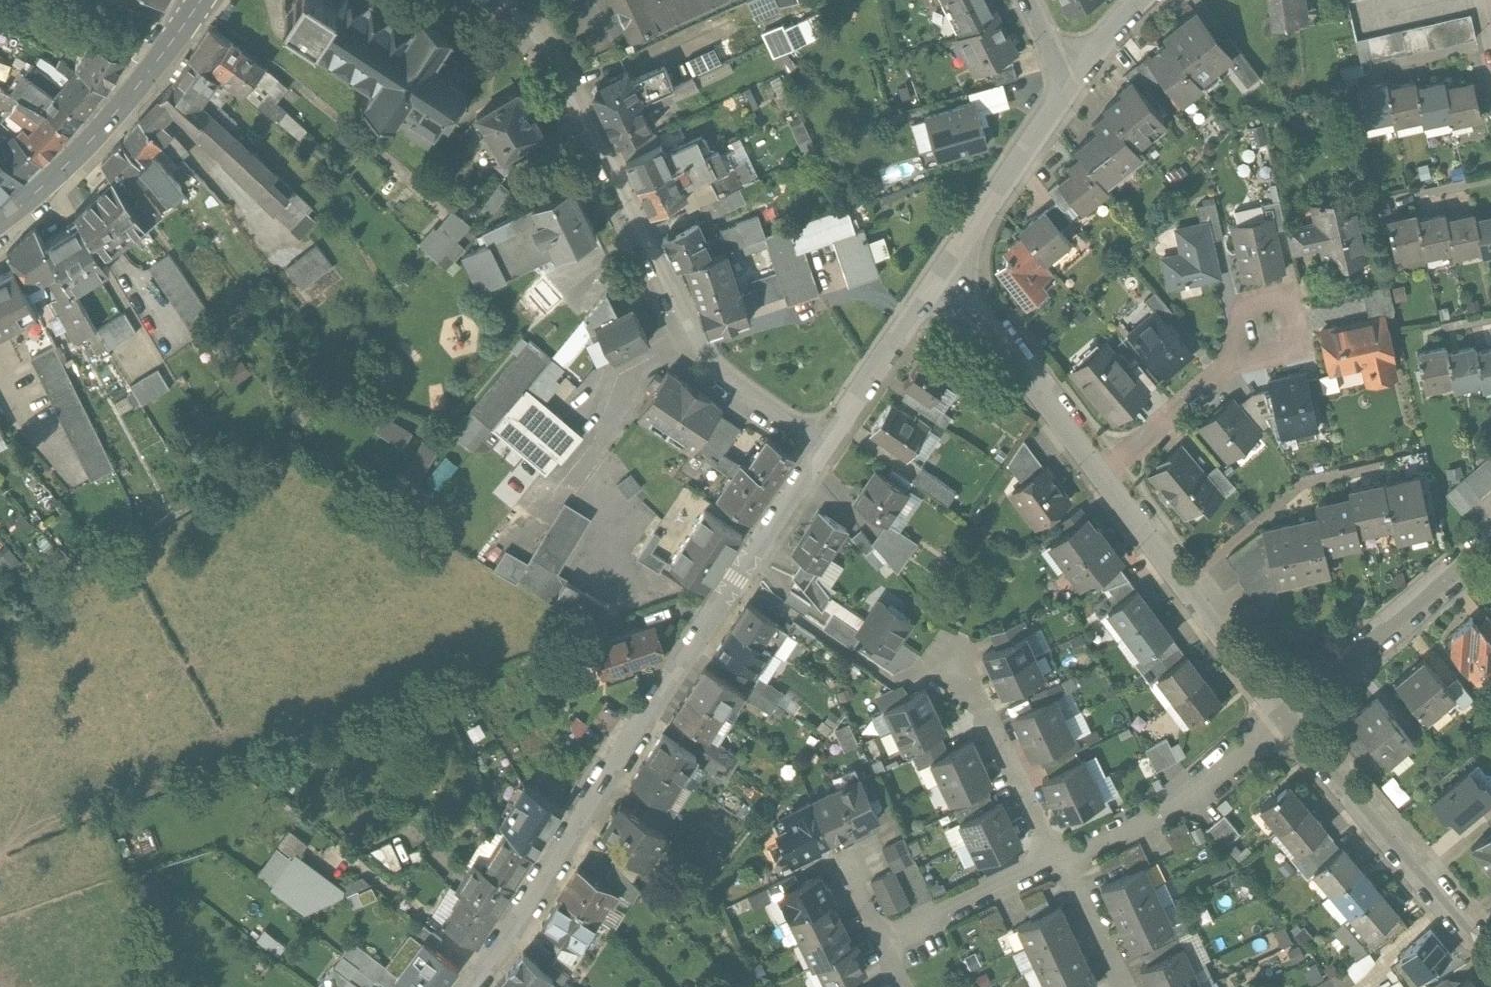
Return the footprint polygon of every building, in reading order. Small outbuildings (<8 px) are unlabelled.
[(372,85),(366,95),(361,96),(361,99),(366,98),(394,117),(394,122),(399,121),(410,129),(414,125),(436,140),(443,129),(449,133),(455,123),(445,116),(447,109),(458,107),(461,111),(464,109),(461,105),(468,95),(472,96),(473,93),(468,92),(466,81),(472,77),(475,79),(489,59),(465,43),(459,53),(445,43),(452,33),(457,32),(456,28),(452,29),(426,11),(424,6),(421,7),(422,12),(414,24),(395,12),(397,9),(394,6),(392,9),(378,0),(291,0),(290,2),(287,0),(284,5),(287,7),(285,9),(290,12),(291,10),(297,14),(294,19),(301,24),(297,30),(294,30),(295,33),(298,32),(309,40),(305,41),(306,44),(310,43),(330,56),(328,60),(331,62),(333,58),(351,70),(349,73),(352,76),(354,73),(372,85)] [(633,41),(657,29),(658,30),(722,0),(614,0),(633,41)] [(784,9),(780,0),(749,0),(759,21),(784,9)] [(989,0),(943,0),(961,35),(997,16),(989,0)] [(1069,16),(1100,0),(1061,0),(1069,16)] [(1271,27),(1299,24),(1296,0),(1268,0),(1271,27)] [(786,24),(765,34),(775,54),(831,28),(823,11),(787,27),(786,24)] [(1169,44),(1198,81),(1199,80),(1229,57),(1229,56),(1221,45),(1195,12),(1163,37),(1169,44)] [(1458,17),(1463,41),(1476,38),(1470,15),(1458,17)] [(997,16),(961,35),(962,35),(956,38),(957,39),(959,38),(978,73),(975,74),(976,76),(1017,54),(997,16)] [(1447,20),(1452,43),(1463,41),(1458,17),(1447,20)] [(1435,23),(1441,46),(1452,43),(1447,20),(1435,23)] [(90,47),(93,41),(55,24),(54,24),(50,22),(46,33),(85,51),(88,47),(90,47)] [(1424,25),(1429,49),(1441,46),(1435,23),(1424,25)] [(1413,28),(1418,51),(1429,49),(1424,25),(1413,28)] [(210,27),(189,57),(221,83),(222,79),(223,77),(213,69),(230,42),(210,27)] [(1401,30),(1407,54),(1418,51),(1413,28),(1401,30)] [(1401,30),(1390,33),(1395,56),(1407,54),(1401,30)] [(1390,33),(1379,36),(1384,59),(1395,56),(1390,33)] [(1379,36),(1367,38),(1373,62),(1384,59),(1379,36)] [(1221,45),(1229,56),(1229,57),(1249,83),(1247,84),(1248,86),(1260,77),(1230,38),(1221,45)] [(1367,38),(1355,41),(1361,64),(1373,62),(1367,38)] [(80,67),(106,88),(125,56),(93,41),(90,47),(88,47),(85,51),(77,64),(80,67)] [(213,69),(223,77),(242,51),(230,42),(213,69)] [(1148,60),(1161,76),(1179,99),(1201,82),(1199,80),(1198,81),(1169,44),(1152,58),(1148,60)] [(687,61),(694,75),(720,63),(713,48),(687,61)] [(263,67),(242,50),(242,51),(223,77),(222,79),(243,95),(263,67)] [(1136,65),(1151,84),(1161,76),(1148,60),(1152,58),(1149,54),(1136,65)] [(189,57),(174,81),(201,108),(221,83),(189,57)] [(57,69),(69,79),(75,72),(62,61),(57,69)] [(42,84),(45,86),(51,78),(28,63),(23,71),(42,84)] [(1364,75),(1362,64),(1340,69),(1343,80),(1364,75)] [(1132,80),(1141,92),(1151,84),(1136,65),(1125,73),(1131,81),(1132,80)] [(95,101),(106,88),(80,67),(75,72),(69,79),(95,101)] [(1014,67),(993,74),(996,84),(1002,82),(1017,78),(1014,67)] [(81,117),(95,101),(69,79),(57,69),(51,78),(45,86),(81,117)] [(605,118),(653,95),(673,85),(666,69),(633,84),(629,74),(598,89),(594,94),(605,118)] [(250,101),(259,108),(265,99),(278,81),(268,72),(257,88),(259,89),(250,101)] [(653,95),(659,107),(700,87),(694,75),(673,85),(653,95)] [(749,88),(755,106),(790,95),(784,76),(749,88)] [(1108,112),(1136,148),(1148,138),(1145,134),(1163,120),(1141,92),(1132,80),(1131,81),(1124,86),(1123,87),(1123,88),(1122,89),(1122,90),(1122,91),(1122,92),(1122,94),(1123,94),(1104,109),(1107,113),(1108,112)] [(174,81),(159,98),(173,112),(192,131),(208,114),(201,108),(174,81)] [(968,92),(971,103),(975,102),(982,126),(988,124),(985,114),(1009,107),(1002,82),(996,84),(968,92)] [(1415,89),(1422,117),(1421,117),(1422,123),(1450,117),(1451,117),(1444,88),(1445,88),(1444,82),(1416,89),(1415,89)] [(1444,88),(1451,117),(1450,117),(1451,123),(1480,116),(1473,82),(1445,88),(1444,88)] [(1357,90),(1365,124),(1392,118),(1393,118),(1387,89),(1386,83),(1357,90)] [(1387,89),(1393,118),(1392,118),(1393,124),(1421,117),(1422,117),(1415,89),(1416,89),(1415,83),(1387,89)] [(69,131),(81,117),(45,86),(42,84),(35,93),(29,101),(44,108),(69,131)] [(29,101),(35,93),(22,85),(20,89),(22,91),(19,96),(29,101)] [(19,96),(0,87),(0,101),(14,107),(19,96)] [(544,134),(518,92),(478,116),(490,136),(483,140),(492,155),(499,151),(504,158),(522,147),(544,134)] [(653,95),(605,118),(618,145),(651,130),(650,129),(656,126),(649,112),(659,107),(653,95)] [(42,160),(69,131),(44,108),(29,101),(19,96),(14,107),(34,128),(31,132),(25,126),(16,135),(42,160)] [(148,110),(162,123),(173,112),(159,98),(148,110)] [(265,99),(259,108),(277,122),(284,114),(265,99)] [(971,103),(924,117),(934,152),(952,146),(955,154),(985,145),(983,138),(985,137),(982,126),(975,102),(971,103)] [(211,117),(229,134),(237,126),(219,109),(211,117)] [(140,119),(163,144),(172,133),(162,123),(148,110),(140,119)] [(1082,157),(1105,186),(1134,163),(1132,160),(1141,153),(1136,148),(1108,112),(1107,113),(1093,124),(1098,131),(1075,149),(1082,157)] [(211,117),(208,114),(192,131),(202,141),(200,143),(269,216),(285,201),(269,184),(275,178),(229,134),(211,117)] [(284,114),(277,122),(299,139),(306,131),(284,114)] [(42,160),(16,135),(1,119),(0,120),(0,151),(26,175),(42,160)] [(163,144),(140,119),(124,137),(144,160),(153,153),(163,144)] [(550,144),(544,134),(522,147),(528,158),(550,144)] [(638,188),(709,154),(701,137),(666,154),(661,145),(626,162),(638,188)] [(139,164),(120,142),(103,161),(112,175),(131,203),(138,196),(141,192),(131,178),(139,169),(137,166),(139,164)] [(2,197),(26,175),(0,151),(0,199),(2,197)] [(709,154),(638,188),(651,214),(686,197),(679,184),(691,178),(693,181),(721,167),(713,152),(709,154)] [(139,164),(137,166),(139,169),(165,202),(175,194),(177,197),(183,193),(160,163),(161,162),(153,153),(144,160),(139,164)] [(1059,183),(1075,202),(1081,210),(1108,189),(1105,186),(1082,157),(1068,168),(1072,173),(1059,183)] [(710,180),(718,198),(725,195),(742,187),(734,168),(710,180)] [(131,203),(112,175),(76,211),(80,220),(101,254),(127,236),(130,242),(147,230),(145,226),(146,226),(144,222),(131,203)] [(1057,202),(1064,211),(1075,202),(1059,183),(1049,191),(1057,202)] [(571,184),(532,203),(557,254),(596,235),(583,209),(581,203),(571,184)] [(728,194),(732,207),(748,202),(744,190),(728,194)] [(732,209),(725,195),(718,198),(699,207),(706,221),(732,209)] [(131,203),(144,222),(149,219),(145,214),(149,212),(138,196),(131,203)] [(1367,258),(1353,197),(1306,208),(1310,225),(1288,230),(1293,252),(1315,247),(1319,269),(1367,258)] [(1271,217),(1274,231),(1285,228),(1279,200),(1262,204),(1265,219),(1271,217)] [(1045,212),(1059,230),(1072,220),(1064,211),(1057,202),(1045,212)] [(1207,224),(1211,242),(1223,239),(1215,202),(1197,206),(1201,225),(1207,224)] [(532,203),(534,207),(482,232),(488,244),(487,244),(463,256),(480,291),(557,254),(532,203)] [(789,229),(794,244),(801,242),(805,251),(833,240),(850,286),(880,275),(863,229),(855,231),(847,208),(789,229)] [(471,226),(452,211),(436,229),(434,227),(419,244),(438,263),(461,238),(471,226)] [(1023,236),(1043,261),(1068,241),(1059,230),(1045,212),(1020,232),(1023,236)] [(1417,222),(1423,250),(1422,250),(1423,256),(1451,249),(1452,249),(1445,221),(1446,221),(1445,215),(1418,221),(1417,222)] [(1445,221),(1452,249),(1451,249),(1452,255),(1480,249),(1481,249),(1474,221),(1475,221),(1474,215),(1446,221),(1445,221)] [(707,243),(712,255),(739,246),(746,243),(747,243),(765,237),(758,216),(737,224),(739,231),(707,243)] [(1416,216),(1387,222),(1394,256),(1422,250),(1423,250),(1417,222),(1418,221),(1416,216)] [(1265,219),(1233,226),(1245,281),(1284,272),(1274,231),(1271,217),(1265,219)] [(1481,249),(1480,249),(1481,255),(1490,253),(1490,217),(1475,221),(1474,221),(1481,249)] [(101,254),(80,220),(44,242),(73,290),(109,268),(101,254)] [(676,267),(685,264),(712,255),(707,243),(697,223),(662,239),(670,254),(676,267)] [(1219,279),(1211,242),(1207,224),(1201,225),(1175,231),(1182,260),(1162,265),(1168,290),(1219,279)] [(44,242),(35,226),(9,251),(17,268),(38,312),(44,324),(51,321),(54,319),(38,284),(41,282),(78,343),(97,331),(73,290),(44,242)] [(746,243),(739,246),(742,253),(742,255),(768,246),(770,252),(794,244),(789,229),(765,237),(747,243),(746,243)] [(1043,261),(1023,236),(1012,244),(1003,271),(1028,303),(1047,289),(1042,282),(1052,274),(1043,261)] [(801,242),(794,244),(770,252),(789,306),(820,295),(805,251),(801,242)] [(347,269),(322,243),(286,277),(311,303),(347,269)] [(712,255),(685,264),(698,304),(697,305),(707,334),(709,333),(750,319),(741,291),(738,292),(727,259),(742,253),(739,246),(712,255)] [(218,323),(168,255),(150,268),(199,336),(218,323)] [(0,277),(0,331),(38,312),(17,268),(0,277)] [(1369,320),(1376,319),(1375,314),(1394,310),(1388,285),(1362,291),(1369,320)] [(606,292),(585,318),(591,331),(597,328),(612,359),(648,341),(632,307),(617,314),(606,292)] [(1193,354),(1156,311),(1149,317),(1151,320),(1133,335),(1130,333),(1128,334),(1164,377),(1193,354)] [(124,314),(97,331),(109,349),(136,333),(124,314)] [(1392,359),(1383,317),(1376,319),(1369,320),(1321,330),(1329,372),(1366,364),(1370,382),(1390,378),(1386,360),(1392,359)] [(591,331),(585,318),(551,358),(491,428),(510,444),(526,425),(537,435),(534,438),(560,460),(581,436),(542,402),(559,383),(554,379),(592,333),(591,331)] [(51,321),(44,324),(54,346),(77,395),(85,391),(51,321)] [(112,357),(103,341),(86,352),(95,365),(112,357)] [(491,428),(551,358),(531,341),(471,412),(491,428)] [(1129,373),(1105,345),(1072,373),(1113,422),(1131,406),(1130,405),(1130,398),(1140,389),(1141,388),(1129,373)] [(113,470),(77,395),(54,346),(31,357),(90,481),(113,470)] [(1446,348),(1417,355),(1424,389),(1452,383),(1453,382),(1446,354),(1447,354),(1446,348)] [(1447,354),(1446,354),(1453,382),(1452,383),(1453,388),(1481,382),(1482,382),(1475,354),(1476,354),(1475,348),(1447,354)] [(1475,354),(1482,382),(1481,382),(1482,388),(1490,386),(1490,350),(1476,354),(1475,354)] [(949,377),(923,359),(904,386),(910,389),(931,404),(932,402),(949,377)] [(1138,365),(1129,373),(1141,388),(1140,389),(1145,395),(1156,386),(1138,365)] [(169,391),(156,370),(130,386),(143,406),(169,391)] [(721,408),(667,371),(638,414),(692,451),(695,446),(718,413),(721,408)] [(1282,408),(1288,434),(1318,427),(1312,402),(1307,379),(1306,373),(1268,381),(1270,389),(1274,410),(1275,409),(1282,408)] [(1307,379),(1312,402),(1323,399),(1318,376),(1307,379)] [(932,402),(931,404),(910,389),(903,400),(939,425),(948,412),(932,402)] [(1251,393),(1264,417),(1265,417),(1276,414),(1275,409),(1274,410),(1270,389),(1251,393)] [(1236,406),(1260,433),(1269,425),(1265,417),(1264,417),(1251,393),(1236,406)] [(1236,406),(1232,400),(1199,427),(1227,460),(1260,433),(1236,406)] [(914,421),(891,406),(871,434),(909,459),(930,426),(916,418),(914,421)] [(491,428),(471,412),(468,410),(450,432),(473,450),(491,428)] [(377,429),(404,446),(414,430),(387,413),(377,429)] [(740,429),(718,413),(695,446),(716,460),(718,461),(724,453),(740,429)] [(794,456),(767,438),(748,467),(743,463),(742,465),(724,453),(718,461),(716,460),(713,465),(733,478),(718,499),(750,521),(794,456)] [(1026,481),(1045,467),(1024,439),(1010,460),(1026,481)] [(433,452),(418,443),(400,477),(415,485),(433,452)] [(1202,474),(1179,447),(1158,465),(1160,468),(1150,477),(1159,488),(1157,494),(1166,504),(1173,504),(1184,517),(1201,503),(1207,509),(1222,496),(1221,496),(1202,474)] [(1490,490),(1490,489),(1490,472),(1484,463),(1474,471),(1490,490)] [(1202,474),(1221,496),(1234,485),(1217,465),(1207,473),(1202,474)] [(1037,525),(1070,500),(1046,467),(1045,467),(1026,481),(1012,492),(1037,525)] [(958,492),(925,470),(916,484),(949,506),(958,492)] [(896,506),(905,492),(907,493),(908,492),(877,471),(865,490),(867,491),(859,504),(887,523),(898,507),(896,506)] [(1465,479),(1480,498),(1490,490),(1474,471),(1465,479)] [(631,474),(616,486),(628,500),(643,488),(631,474)] [(1383,484),(1392,524),(1395,538),(1431,530),(1418,476),(1383,484)] [(1456,487),(1471,505),(1480,498),(1465,479),(1456,487)] [(1350,499),(1357,532),(1392,524),(1383,484),(1348,492),(1350,499)] [(1471,505),(1456,487),(1446,495),(1462,513),(1471,505)] [(1360,543),(1357,532),(1350,499),(1328,504),(1323,501),(1317,502),(1315,507),(1317,518),(1325,551),(1360,543)] [(1070,532),(1088,518),(1080,507),(1061,522),(1068,531),(1069,530),(1070,532)] [(741,534),(705,511),(670,565),(706,589),(741,534)] [(820,512),(793,556),(801,561),(822,574),(849,530),(820,512)] [(1068,566),(1106,537),(1097,527),(1096,528),(1088,518),(1070,532),(1069,530),(1068,531),(1064,534),(1062,533),(1056,537),(1056,540),(1051,544),(1068,566)] [(1329,571),(1325,551),(1317,518),(1290,524),(1302,577),(1329,571)] [(1274,583),(1302,577),(1290,524),(1263,530),(1266,545),(1269,559),(1272,572),(1274,583)] [(574,541),(551,527),(527,564),(504,551),(492,570),(515,583),(518,579),(553,602),(594,625),(606,604),(553,574),(574,541)] [(916,543),(893,527),(885,539),(875,548),(876,549),(896,572),(916,543)] [(1234,569),(1266,545),(1263,530),(1261,530),(1226,558),(1234,569)] [(866,556),(876,549),(875,548),(861,531),(852,539),(866,556)] [(1115,549),(1106,537),(1068,566),(1081,585),(1096,574),(1098,577),(1117,563),(1121,560),(1113,551),(1115,549)] [(1242,579),(1269,559),(1266,545),(1234,569),(1241,578),(1242,579)] [(1247,591),(1272,572),(1269,559),(1242,579),(1241,578),(1239,580),(1247,591)] [(822,574),(801,561),(792,577),(822,611),(831,597),(817,581),(822,574)] [(1130,579),(1117,563),(1098,577),(1103,590),(1130,579)] [(1255,601),(1275,586),(1274,583),(1272,572),(1247,591),(1254,600),(1255,601)] [(1278,601),(1275,586),(1255,601),(1254,600),(1251,603),(1260,615),(1278,601)] [(1108,612),(1125,635),(1152,614),(1135,590),(1118,603),(1107,611),(1108,612)] [(1100,618),(1108,612),(1107,611),(1118,603),(1111,594),(1092,608),(1100,618)] [(905,617),(901,617),(879,602),(860,632),(859,633),(861,634),(889,653),(904,631),(907,631),(911,626),(910,620),(905,617)] [(775,623),(747,605),(733,626),(761,646),(775,623)] [(832,613),(822,628),(852,648),(861,634),(859,633),(860,632),(832,613)] [(1169,636),(1152,614),(1125,635),(1141,656),(1142,657),(1169,636)] [(1471,618),(1442,643),(1478,685),(1490,674),(1490,642),(1471,618)] [(663,654),(653,623),(593,642),(603,674),(632,664),(663,654)] [(794,623),(787,633),(810,649),(817,638),(794,623)] [(991,634),(997,649),(1025,636),(1019,623),(991,634)] [(761,646),(733,626),(717,651),(756,676),(771,651),(761,646)] [(983,656),(992,676),(1035,656),(1025,636),(997,649),(983,656)] [(1177,647),(1169,636),(1142,657),(1141,656),(1132,662),(1141,674),(1177,647)] [(1185,657),(1177,647),(1141,674),(1149,685),(1158,678),(1157,678),(1185,657)] [(1044,677),(1035,656),(992,676),(1002,697),(1044,677)] [(1202,680),(1185,657),(1157,678),(1158,678),(1174,700),(1202,680)] [(1434,672),(1422,659),(1395,682),(1427,720),(1454,698),(1454,697),(1446,687),(1440,680),(1440,677),(1437,672),(1434,672)] [(632,664),(603,674),(606,685),(636,675),(632,664)] [(739,691),(705,669),(689,694),(723,716),(739,691)] [(1446,687),(1454,697),(1454,698),(1461,707),(1473,697),(1456,678),(1446,687)] [(1202,680),(1174,700),(1192,723),(1219,702),(1202,680)] [(1038,706),(1055,698),(1055,699),(1063,695),(1058,684),(1033,696),(1038,706)] [(883,710),(908,698),(902,687),(878,699),(883,710)] [(753,689),(746,700),(770,715),(777,704),(753,689)] [(935,709),(926,690),(908,698),(883,710),(892,729),(935,709)] [(723,716),(689,694),(674,716),(708,738),(723,716)] [(1022,739),(1065,719),(1055,699),(1055,698),(1038,706),(1012,718),(1022,739)] [(1414,742),(1378,700),(1353,721),(1388,763),(1414,742)] [(935,709),(892,729),(902,749),(912,744),(937,732),(944,729),(935,709)] [(1074,739),(1065,719),(1022,739),(1032,759),(1039,756),(1074,739)] [(942,743),(937,732),(912,744),(917,755),(942,743)] [(697,756),(662,734),(646,759),(680,781),(697,756)] [(1039,756),(1044,767),(1075,752),(1079,750),(1074,739),(1039,756)] [(1156,744),(1167,765),(1177,760),(1166,739),(1156,744)] [(982,761),(972,742),(947,754),(930,762),(931,763),(939,781),(982,761)] [(930,762),(947,754),(942,743),(917,755),(922,767),(931,763),(930,762)] [(1167,765),(1156,744),(1145,750),(1156,771),(1167,765)] [(721,746),(713,757),(733,770),(741,759),(721,746)] [(1049,778),(1080,763),(1075,752),(1044,767),(1049,778)] [(733,770),(713,757),(706,768),(726,781),(733,770)] [(680,781),(646,759),(631,783),(655,799),(665,805),(665,804),(680,781)] [(991,781),(982,761),(939,781),(949,801),(964,794),(984,784),(991,781)] [(1052,801),(1094,781),(1084,761),(1080,763),(1049,778),(1042,781),(1052,801)] [(1467,772),(1432,802),(1442,815),(1449,814),(1458,825),(1477,809),(1490,797),(1490,793),(1483,783),(1475,782),(1467,772)] [(835,792),(855,832),(869,825),(868,823),(879,817),(860,779),(834,791),(834,792),(835,792)] [(1104,802),(1094,781),(1052,801),(1061,822),(1067,819),(1104,802)] [(964,794),(969,805),(989,795),(984,784),(964,794)] [(1261,807),(1280,829),(1306,807),(1287,785),(1261,807)] [(500,823),(532,855),(561,808),(522,787),(500,823)] [(812,803),(830,841),(841,835),(843,838),(855,832),(835,792),(834,792),(812,803)] [(956,810),(962,821),(994,806),(989,795),(969,805),(956,810)] [(1477,809),(1486,819),(1490,815),(1490,797),(1477,809)] [(665,805),(655,799),(642,820),(662,833),(676,811),(665,804),(665,805)] [(812,803),(812,802),(795,810),(796,813),(773,824),(780,838),(779,839),(780,841),(781,841),(792,863),(820,849),(819,846),(830,841),(812,803)] [(1011,822),(1001,802),(994,806),(962,821),(959,823),(968,842),(1011,822)] [(1104,802),(1067,819),(1073,830),(1109,812),(1104,802)] [(642,820),(621,806),(603,833),(615,841),(612,846),(619,851),(641,865),(654,845),(658,848),(666,836),(662,833),(642,820)] [(1325,829),(1306,807),(1280,829),(1298,850),(1299,852),(1310,843),(1325,829)] [(1224,815),(1215,823),(1230,841),(1239,833),(1224,815)] [(1164,831),(1169,842),(1189,832),(1184,821),(1164,831)] [(1011,822),(968,842),(977,862),(1020,842),(1011,822)] [(1230,841),(1215,823),(1206,831),(1221,849),(1230,841)] [(482,867),(513,886),(532,855),(505,829),(482,866),(482,867)] [(1195,843),(1189,832),(1169,842),(1174,852),(1195,843)] [(1473,849),(1490,870),(1490,833),(1473,849)] [(893,844),(904,866),(914,861),(904,839),(893,844)] [(389,842),(362,856),(388,875),(402,869),(389,842)] [(1124,863),(1144,853),(1139,843),(1119,852),(1124,863)] [(1298,868),(1317,852),(1310,843),(1299,852),(1298,850),(1290,857),(1298,868)] [(279,844),(258,874),(321,918),(339,893),(362,909),(376,889),(348,870),(338,884),(279,844)] [(882,849),(893,871),(904,866),(893,844),(882,849)] [(995,869),(1016,859),(1010,847),(990,857),(995,869)] [(1315,871),(1333,892),(1360,870),(1341,847),(1325,861),(1314,870),(1315,871)] [(631,881),(641,865),(619,851),(612,862),(613,864),(631,881)] [(1124,863),(1119,852),(1098,862),(1104,873),(1124,863)] [(1315,871),(1314,870),(1325,861),(1317,852),(1298,868),(1307,878),(1315,871)] [(1124,863),(1129,874),(1149,864),(1144,853),(1124,863)] [(465,894),(495,913),(513,886),(482,867),(482,866),(473,861),(456,889),(465,894)] [(631,881),(613,864),(602,882),(619,892),(633,901),(640,890),(631,881)] [(602,882),(578,867),(560,896),(597,919),(607,902),(611,904),(619,892),(602,882)] [(1111,907),(1154,887),(1144,867),(1102,887),(1111,907)] [(1333,892),(1351,914),(1378,891),(1360,870),(1333,892)] [(898,882),(893,871),(871,881),(876,892),(898,882)] [(780,895),(799,886),(794,875),(767,888),(773,900),(780,896),(780,895)] [(791,919),(827,901),(827,902),(833,899),(827,886),(824,887),(819,876),(799,886),(780,895),(780,896),(791,919)] [(898,882),(876,892),(881,903),(903,893),(898,882)] [(1120,926),(1163,906),(1154,887),(1111,907),(1120,926)] [(756,909),(773,900),(767,888),(750,896),(756,909)] [(1396,913),(1378,891),(1351,914),(1369,935),(1370,936),(1397,913),(1396,913)] [(903,893),(881,903),(886,914),(908,904),(903,893)] [(495,913),(465,894),(456,909),(454,908),(444,924),(476,944),(495,913)] [(597,919),(560,896),(542,925),(564,939),(557,950),(575,961),(583,949),(579,947),(597,919)] [(1026,909),(1031,920),(1052,911),(1047,900),(1026,909)] [(802,942),(841,923),(835,912),(832,913),(827,902),(827,901),(791,919),(802,942)] [(1163,906),(1171,924),(1182,920),(1173,902),(1163,906)] [(1163,906),(1120,926),(1130,946),(1172,926),(1171,924),(1163,906)] [(1017,927),(1027,946),(1069,926),(1060,907),(1017,927)] [(1396,913),(1397,913),(1370,936),(1369,935),(1361,942),(1368,951),(1409,925),(1398,911),(1396,913)] [(817,964),(849,948),(849,947),(844,937),(847,935),(841,923),(802,942),(813,965),(814,966),(817,964)] [(425,943),(435,950),(442,941),(424,926),(414,937),(423,944),(425,943)] [(1027,946),(1036,965),(1078,945),(1069,926),(1027,946)] [(1173,939),(1168,928),(1137,943),(1142,954),(1173,939)] [(1451,954),(1431,930),(1393,962),(1404,973),(1413,986),(1423,978),(1451,954)] [(402,983),(407,986),(408,986),(444,986),(458,968),(435,950),(425,943),(423,944),(413,959),(417,962),(402,983)] [(849,948),(817,964),(828,986),(829,986),(849,977),(864,970),(859,959),(862,958),(855,944),(849,947),(849,948)] [(1036,965),(1045,984),(1087,964),(1078,945),(1036,965)] [(1025,971),(1036,965),(1027,946),(1012,953),(1021,972),(1025,971)] [(1149,986),(1151,986),(1192,967),(1182,948),(1140,968),(1149,986)] [(1358,977),(1374,959),(1368,951),(1311,986),(1344,986),(1358,977)] [(523,952),(506,975),(521,986),(543,986),(552,976),(523,952)] [(1318,962),(1306,967),(1312,980),(1324,974),(1318,962)] [(828,986),(817,964),(814,966),(813,965),(806,969),(815,986),(827,986),(828,986)] [(1087,964),(1045,984),(1046,986),(1090,986),(1097,984),(1087,964)] [(1045,984),(1036,965),(1025,971),(1033,986),(1039,986),(1045,984)] [(407,986),(402,983),(397,979),(398,978),(383,967),(374,979),(385,986),(407,986)] [(1201,986),(1192,967),(1151,986),(1200,986),(1201,986)] [(348,980),(332,968),(318,986),(319,986),(357,986),(348,980)] [(357,986),(370,986),(373,983),(356,970),(348,980),(357,986)] [(1404,973),(1382,986),(1431,986),(1423,978),(1413,986),(1404,973)] [(506,975),(496,986),(521,986),(506,975)] [(829,986),(854,986),(849,977),(829,986)] [(1468,978),(1459,986),(1476,986),(1468,978)]
